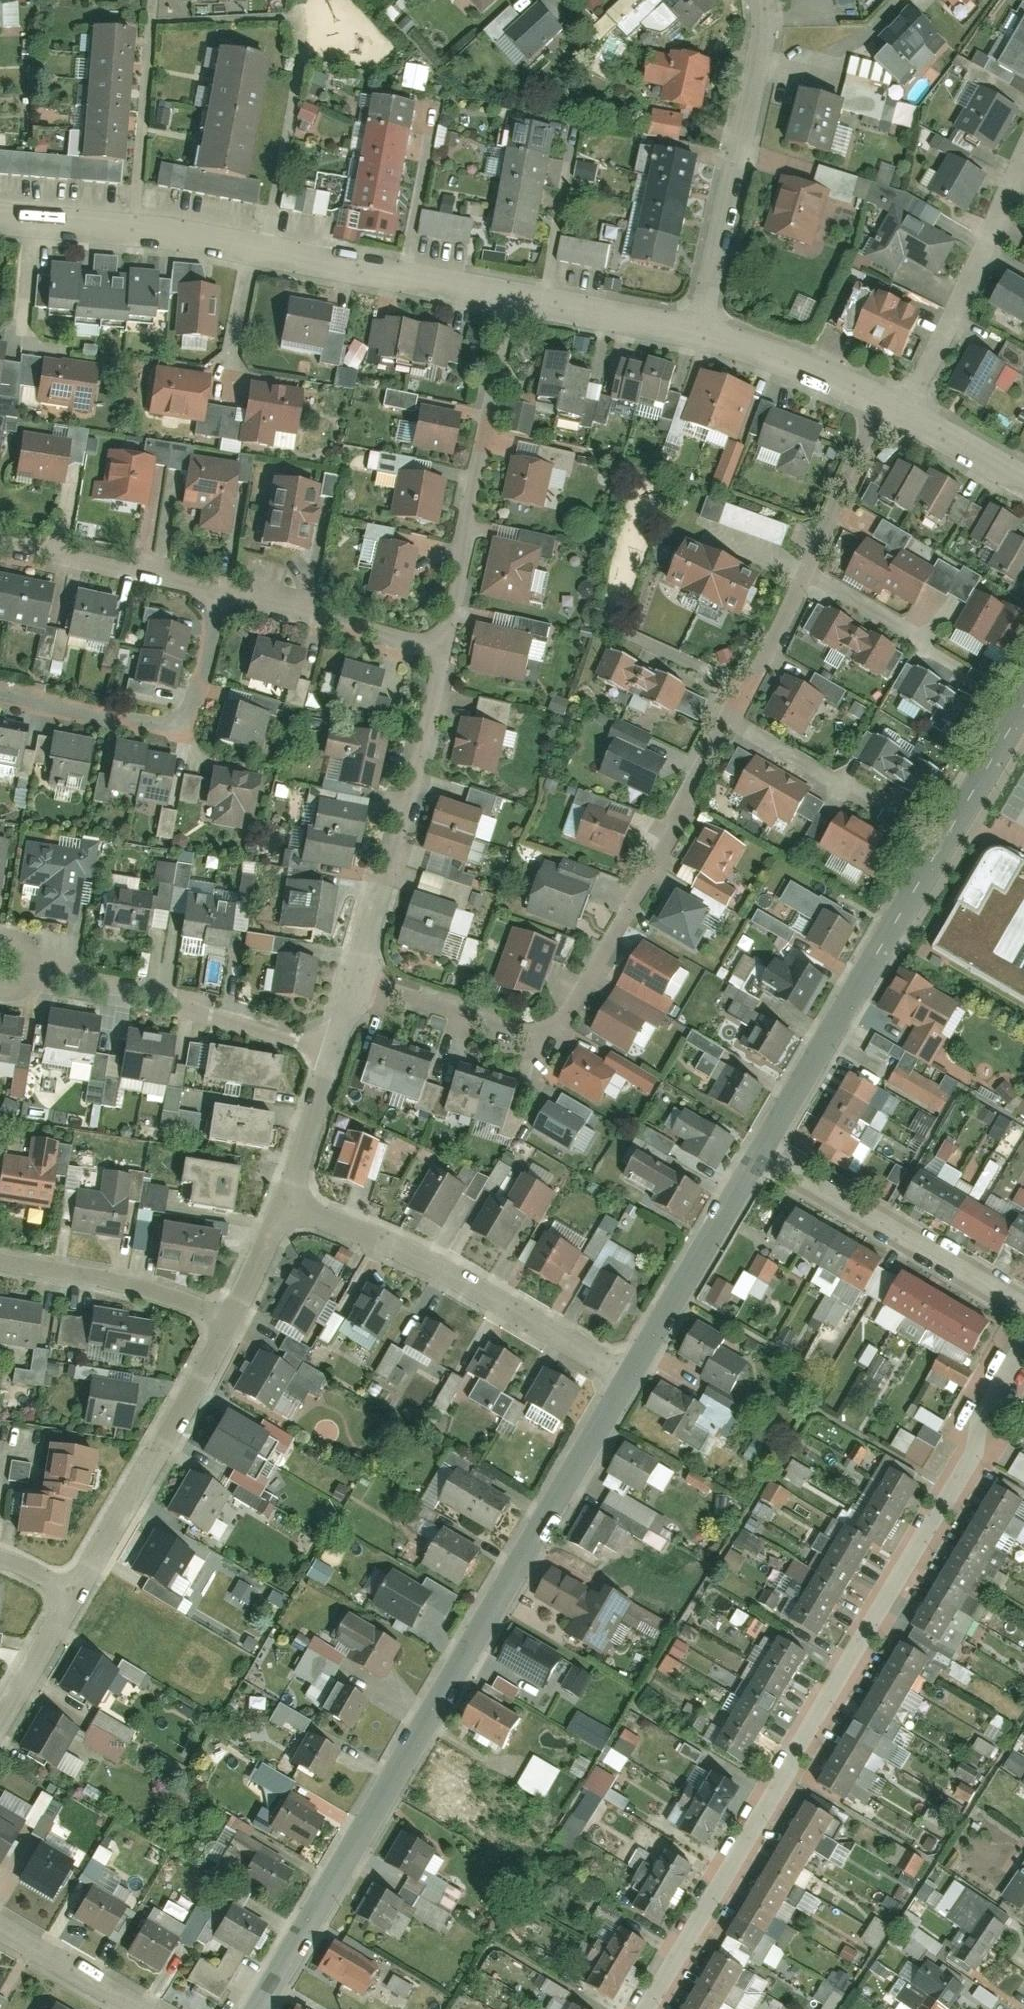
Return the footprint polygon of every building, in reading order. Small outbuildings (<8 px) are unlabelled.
[(481,14),(497,0),(469,0),(481,14)] [(713,0),(667,0),(662,5),(691,35),(720,8),(713,0)] [(955,8),(962,1),(968,6),(973,0),(946,0),(955,8)] [(17,28),(17,2),(0,2),(0,28),(17,28)] [(563,33),(538,6),(506,35),(530,62),(563,33)] [(911,63),(939,34),(913,9),(884,40),(892,48),(879,62),(908,90),(923,75),(911,63)] [(1023,48),(1023,26),(1015,43),(1023,48)] [(137,34),(98,31),(96,57),(135,60),(137,34)] [(1023,80),(1023,48),(1015,43),(1001,66),(1023,80)] [(268,58),(222,50),(212,111),(257,119),(268,58)] [(703,112),(714,62),(674,53),(673,58),(653,54),(646,85),(668,90),(665,104),(703,112)] [(135,60),(96,57),(94,82),(133,85),(135,60)] [(406,64),(402,87),(425,90),(429,67),(406,64)] [(133,85),(94,82),(92,108),(131,111),(133,85)] [(954,128),(995,152),(1019,111),(979,87),(954,128)] [(802,92),(788,144),(834,156),(848,104),(802,92)] [(393,212),(416,103),(381,95),(357,208),(372,211),(369,228),(401,235),(405,215),(393,212)] [(296,120),(313,123),(316,106),(299,103),(296,120)] [(131,111),(92,108),(90,134),(129,137),(131,111)] [(678,138),(682,115),(650,109),(645,133),(678,138)] [(257,119),(212,111),(201,172),(247,180),(257,119)] [(551,134),(518,128),(513,154),(547,160),(551,134)] [(129,137),(90,134),(88,160),(127,163),(129,137)] [(699,160),(661,151),(654,178),(692,188),(699,160)] [(547,160),(513,154),(508,181),(542,187),(547,160)] [(932,193),(969,213),(988,177),(951,157),(932,193)] [(783,176),(765,233),(813,248),(831,191),(783,176)] [(692,188),(654,178),(648,206),(686,215),(692,188)] [(283,180),(276,208),(324,219),(330,190),(283,180)] [(542,187),(508,181),(503,208),(537,214),(542,187)] [(686,215),(648,206),(641,233),(679,243),(686,215)] [(906,257),(938,277),(959,244),(896,206),(864,258),(894,277),(906,257)] [(537,214),(503,208),(499,234),(532,240),(537,214)] [(415,233),(467,244),(472,220),(421,209),(415,233)] [(679,243),(641,233),(634,261),(672,270),(679,243)] [(82,267),(52,265),(49,313),(78,315),(78,323),(131,325),(132,318),(159,319),(161,272),(132,270),(132,277),(81,274),(82,267)] [(993,307),(1023,323),(1023,282),(1010,275),(993,307)] [(179,286),(175,337),(215,340),(220,289),(179,286)] [(841,333),(904,361),(924,316),(861,288),(841,333)] [(787,316),(806,324),(815,302),(797,294),(787,316)] [(290,300),(281,346),(325,353),(333,308),(290,300)] [(451,371),(458,333),(373,318),(368,347),(381,350),(379,358),(451,371)] [(358,366),(365,346),(351,341),(344,360),(358,366)] [(996,357),(1022,374),(1023,371),(1023,353),(1006,342),(996,357)] [(970,345),(947,387),(984,408),(1008,366),(970,345)] [(576,358),(547,352),(539,398),(562,402),(559,418),(586,423),(595,375),(574,371),(576,358)] [(38,403),(92,412),(100,368),(46,359),(38,403)] [(667,405),(676,366),(653,360),(651,368),(624,362),(614,402),(640,408),(642,399),(667,405)] [(334,386),(354,388),(355,369),(336,367),(334,386)] [(212,377),(157,369),(150,416),(205,424),(212,377)] [(729,380),(701,370),(683,422),(711,432),(729,380)] [(757,390),(729,380),(711,432),(739,442),(757,390)] [(276,435),(298,438),(305,391),(250,383),(241,444),(274,449),(276,435)] [(529,436),(535,406),(520,403),(514,433),(529,436)] [(413,447),(456,455),(464,415),(421,406),(413,447)] [(805,480),(825,427),(774,408),(760,445),(783,454),(777,470),(805,480)] [(405,445),(408,424),(397,423),(395,443),(405,445)] [(17,477),(66,485),(70,463),(84,466),(90,433),(69,429),(66,442),(24,435),(17,477)] [(92,501),(149,508),(155,459),(108,453),(104,484),(94,483),(92,501)] [(368,453),(365,468),(376,470),(378,455),(368,453)] [(201,528),(233,533),(244,464),(192,456),(184,508),(203,511),(201,528)] [(514,456),(504,499),(545,509),(555,466),(514,456)] [(899,461),(879,496),(911,514),(915,507),(943,523),(963,488),(931,470),(927,477),(899,461)] [(438,527),(447,481),(400,471),(390,517),(438,527)] [(308,553),(321,488),(276,479),(262,544),(308,553)] [(705,497),(698,519),(781,545),(788,524),(705,497)] [(992,505),(973,540),(1000,556),(993,569),(1023,587),(1023,540),(1018,537),(1023,527),(1023,523),(992,505)] [(494,539),(482,595),(531,605),(543,549),(494,539)] [(408,604),(419,550),(378,541),(366,595),(408,604)] [(671,584),(746,618),(765,577),(690,543),(671,584)] [(0,575),(0,622),(9,624),(18,578),(0,575)] [(53,585),(18,578),(9,624),(45,630),(53,585)] [(1023,650),(1023,613),(1010,605),(1006,611),(976,593),(955,629),(988,649),(991,643),(1019,659),(1023,650)] [(98,599),(75,594),(67,632),(90,637),(98,599)] [(122,604),(98,599),(90,637),(113,643),(122,604)] [(882,677),(898,648),(873,635),(872,637),(854,627),(856,623),(828,609),(812,638),(843,655),(847,648),(859,655),(855,662),(882,677)] [(185,661),(191,630),(148,621),(142,652),(185,661)] [(477,654),(473,671),(525,683),(536,637),(475,623),(468,652),(477,654)] [(100,653),(102,646),(66,638),(65,645),(100,653)] [(295,693),(305,650),(257,638),(247,681),(295,693)] [(609,651),(596,678),(636,697),(648,670),(609,651)] [(178,692),(185,661),(142,652),(135,683),(178,692)] [(335,704),(374,714),(385,673),(345,662),(335,704)] [(900,697),(966,735),(984,705),(963,694),(960,700),(940,688),(944,682),(918,667),(900,697)] [(648,670),(636,697),(675,715),(688,688),(648,670)] [(824,697),(785,676),(765,716),(804,736),(824,697)] [(226,703),(215,741),(261,753),(271,715),(226,703)] [(497,774),(506,728),(461,718),(451,764),(497,774)] [(599,769),(651,795),(668,762),(645,750),(651,738),(615,720),(607,737),(613,741),(599,769)] [(22,770),(29,729),(0,724),(0,726),(0,766),(22,770)] [(337,786),(378,795),(391,740),(355,732),(353,740),(330,735),(325,759),(342,763),(337,786)] [(85,794),(94,741),(57,735),(48,787),(85,794)] [(860,767),(925,802),(940,773),(918,761),(914,768),(902,761),(906,752),(876,736),(860,767)] [(165,809),(175,758),(149,753),(150,748),(118,741),(108,791),(136,796),(135,803),(165,809)] [(812,788),(755,758),(737,793),(748,799),(741,812),(772,829),(778,817),(793,824),(812,788)] [(255,815),(262,780),(233,775),(234,772),(214,769),(207,806),(216,808),(213,825),(241,830),(244,813),(255,815)] [(443,799),(435,826),(478,839),(486,812),(443,799)] [(362,843),(369,810),(321,800),(314,833),(356,841),(362,843)] [(898,832),(908,809),(888,800),(878,823),(898,832)] [(578,844),(620,858),(632,822),(590,807),(578,844)] [(160,808),(153,835),(169,840),(176,813),(160,808)] [(822,850),(877,880),(896,847),(841,817),(822,850)] [(747,846),(706,824),(683,865),(703,876),(695,890),(728,909),(737,892),(725,885),(747,846)] [(435,826),(426,853),(469,866),(478,839),(435,826)] [(302,863),(350,872),(356,841),(314,833),(308,832),(302,863)] [(28,844),(20,885),(42,889),(37,918),(76,925),(84,882),(93,883),(99,846),(80,843),(78,853),(28,844)] [(938,949),(1023,998),(1023,858),(999,844),(938,949)] [(546,861),(527,913),(575,932),(598,871),(566,859),(563,868),(546,861)] [(280,927),(330,936),(338,890),(288,882),(280,927)] [(671,887),(649,927),(696,953),(709,929),(702,925),(711,909),(671,887)] [(113,889),(106,927),(149,935),(156,897),(113,889)] [(417,894),(409,921),(451,934),(460,907),(417,894)] [(213,900),(189,896),(182,939),(184,939),(206,943),(212,903),(213,900)] [(205,946),(230,950),(236,907),(212,903),(206,943),(205,946)] [(809,941),(838,958),(855,930),(826,913),(809,941)] [(409,921),(401,947),(443,960),(451,934),(409,921)] [(542,1000),(559,946),(511,930),(493,985),(542,1000)] [(241,948),(269,953),(271,938),(244,933),(241,948)] [(181,954),(204,958),(205,946),(206,943),(184,939),(181,954)] [(643,942),(594,1031),(633,1052),(647,1025),(662,1033),(679,1002),(667,996),(684,965),(643,942)] [(319,962),(279,955),(272,996),(312,1003),(319,962)] [(784,1002),(805,1015),(827,979),(804,965),(797,976),(779,965),(767,984),(787,996),(784,1002)] [(958,1002),(898,970),(874,1014),(903,1030),(907,1024),(915,1029),(901,1053),(929,1068),(945,1040),(939,1037),(958,1002)] [(45,1049),(93,1056),(99,1018),(51,1011),(45,1049)] [(741,1044),(780,1065),(796,1036),(757,1015),(741,1044)] [(17,1066),(26,1021),(0,1016),(0,1063),(17,1066)] [(146,1081),(151,1034),(127,1031),(121,1078),(146,1081)] [(689,1031),(684,1043),(703,1051),(696,1067),(712,1074),(724,1047),(689,1031)] [(170,1084),(176,1037),(151,1034),(146,1081),(170,1084)] [(580,1048),(562,1080),(603,1102),(617,1076),(651,1095),(658,1080),(613,1055),(608,1064),(580,1048)] [(212,1050),(207,1084),(243,1089),(247,1055),(212,1050)] [(406,1059),(377,1050),(365,1087),(394,1096),(406,1059)] [(247,1055),(243,1089),(278,1093),(283,1060),(247,1055)] [(435,1068),(406,1059),(394,1096),(423,1105),(435,1068)] [(711,1097),(747,1118),(764,1088),(728,1067),(711,1097)] [(21,1099),(25,1070),(10,1068),(6,1097),(21,1099)] [(845,1074),(836,1090),(868,1107),(877,1091),(845,1074)] [(491,1087),(460,1077),(449,1115),(479,1124),(491,1087)] [(518,1095),(491,1087),(479,1124),(507,1132),(518,1095)] [(836,1090),(827,1106),(859,1123),(868,1107),(836,1090)] [(548,1103),(533,1130),(573,1152),(588,1125),(548,1103)] [(827,1106),(818,1121),(850,1139),(859,1123),(827,1106)] [(210,1143),(271,1151),(275,1116),(215,1108),(210,1143)] [(682,1149),(717,1170),(735,1141),(687,1111),(672,1134),(686,1143),(682,1149)] [(999,1142),(1010,1123),(998,1116),(987,1135),(999,1142)] [(818,1121),(810,1137),(841,1155),(850,1139),(818,1121)] [(367,1189),(382,1143),(350,1133),(335,1179),(367,1189)] [(0,1180),(0,1203),(51,1211),(63,1146),(32,1141),(28,1160),(4,1156),(0,1180)] [(687,1224),(705,1192),(640,1155),(627,1179),(657,1196),(653,1204),(687,1224)] [(967,1196),(976,1202),(997,1166),(988,1161),(967,1196)] [(235,1213),(241,1170),(186,1163),(183,1182),(195,1184),(192,1207),(235,1213)] [(466,1187),(434,1169),(410,1211),(443,1229),(466,1187)] [(77,1192),(71,1234),(125,1241),(134,1176),(103,1172),(100,1195),(77,1192)] [(902,1202),(996,1257),(1001,1247),(1023,1260),(1023,1221),(1018,1217),(1012,1227),(920,1173),(902,1202)] [(493,1197),(473,1232),(508,1252),(528,1217),(541,1224),(557,1196),(524,1177),(508,1206),(493,1197)] [(1023,1209),(1023,1191),(1018,1188),(1011,1204),(1023,1210),(1023,1209)] [(797,1257),(814,1225),(792,1213),(775,1245),(797,1257)] [(819,1269),(836,1237),(814,1225),(797,1257),(819,1269)] [(165,1226),(158,1269),(214,1278),(221,1235),(165,1226)] [(546,1229),(524,1267),(554,1285),(576,1248),(546,1229)] [(841,1281),(858,1249),(836,1237),(819,1269),(841,1281)] [(863,1293),(881,1261),(858,1249),(841,1281),(863,1293)] [(755,1254),(746,1274),(768,1284),(778,1265),(755,1254)] [(271,1316),(308,1337),(341,1281),(304,1260),(271,1316)] [(603,1266),(581,1302),(614,1321),(635,1284),(603,1266)] [(714,1277),(702,1302),(722,1311),(730,1294),(743,1300),(746,1294),(760,1300),(767,1285),(741,1273),(734,1286),(714,1277)] [(921,1288),(899,1275),(880,1309),(902,1321),(921,1288)] [(385,1343),(405,1305),(367,1284),(346,1322),(385,1343)] [(943,1300),(921,1288),(902,1321),(924,1334),(943,1300)] [(35,1350),(41,1306),(0,1300),(0,1345),(35,1350)] [(965,1312),(943,1300),(924,1334),(946,1346),(965,1312)] [(105,1354),(150,1359),(153,1327),(128,1324),(129,1315),(96,1311),(92,1346),(106,1348),(105,1354)] [(987,1325),(965,1312),(946,1346),(968,1358),(987,1325)] [(444,1367),(459,1338),(428,1322),(423,1331),(417,1327),(407,1347),(444,1367)] [(695,1323),(676,1356),(702,1371),(697,1379),(729,1397),(748,1365),(718,1348),(723,1339),(695,1323)] [(507,1394),(524,1361),(494,1345),(489,1353),(480,1348),(467,1373),(507,1394)] [(868,1367),(875,1349),(866,1345),(859,1364),(868,1367)] [(259,1351),(235,1391),(274,1415),(298,1374),(259,1351)] [(586,1394),(544,1370),(525,1403),(567,1426),(586,1394)] [(444,1416),(463,1379),(449,1372),(431,1410),(444,1416)] [(85,1425),(133,1432),(139,1388),(91,1381),(85,1425)] [(704,1407),(659,1383),(644,1410),(666,1422),(661,1432),(683,1445),(704,1407)] [(915,1436),(899,1428),(888,1448),(922,1466),(946,1421),(913,1405),(908,1415),(922,1423),(915,1436)] [(218,1435),(259,1460),(272,1439),(230,1415),(218,1435)] [(205,1456),(247,1481),(259,1460),(218,1435),(205,1456)] [(655,1463),(623,1444),(604,1477),(637,1495),(655,1463)] [(18,1537),(66,1544),(72,1507),(78,1508),(80,1495),(95,1497),(101,1454),(50,1447),(43,1496),(25,1493),(18,1537)] [(1006,1475),(1023,1483),(1023,1456),(1016,1452),(1006,1475)] [(801,1489),(811,1471),(792,1460),(782,1478),(801,1489)] [(27,1483),(29,1463),(8,1461),(6,1481),(27,1483)] [(901,1486),(872,1470),(864,1484),(892,1501),(901,1486)] [(495,1534),(513,1502),(458,1471),(440,1503),(495,1534)] [(232,1496),(191,1472),(168,1512),(209,1536),(232,1496)] [(892,1501),(864,1484),(856,1499),(884,1515),(892,1501)] [(780,1510),(789,1493),(777,1487),(768,1504),(780,1510)] [(1019,1504),(990,1487),(981,1503),(1010,1519),(1019,1504)] [(884,1515),(856,1499),(848,1513),(876,1529),(884,1515)] [(1010,1519),(981,1503),(972,1519),(1001,1535),(1010,1519)] [(583,1509),(562,1547),(589,1562),(597,1547),(603,1550),(616,1527),(583,1509)] [(876,1529),(848,1513),(840,1527),(868,1543),(876,1529)] [(1001,1535),(972,1519),(963,1534),(992,1551),(1001,1535)] [(868,1543),(840,1527),(832,1541),(860,1557),(868,1543)] [(463,1587),(481,1551),(445,1532),(426,1568),(463,1587)] [(196,1556),(154,1533),(133,1571),(175,1594),(196,1556)] [(992,1551),(963,1534),(954,1550),(983,1566),(992,1551)] [(860,1557),(832,1541),(824,1555),(852,1571),(860,1557)] [(983,1566),(954,1550),(945,1566),(974,1582),(983,1566)] [(852,1571),(824,1555),(815,1569),(844,1585),(852,1571)] [(311,1560),(305,1577),(325,1584),(331,1566),(311,1560)] [(974,1582),(945,1566),(936,1582),(965,1598),(974,1582)] [(547,1569),(531,1600),(572,1621),(564,1636),(608,1659),(625,1627),(654,1642),(665,1620),(603,1589),(599,1596),(547,1569)] [(844,1585),(815,1569),(807,1583),(836,1600),(844,1585)] [(411,1629),(432,1595),(394,1572),(373,1606),(411,1629)] [(228,1599),(247,1607),(255,1589),(235,1581),(228,1599)] [(965,1598),(936,1582),(927,1597),(956,1613),(965,1598)] [(836,1600),(807,1583),(799,1598),(828,1614),(836,1600)] [(956,1613),(927,1597),(918,1613),(947,1629),(956,1613)] [(828,1614),(799,1598),(791,1612),(819,1628),(828,1614)] [(947,1629),(918,1613),(909,1629),(938,1645),(947,1629)] [(349,1661),(383,1681),(403,1647),(351,1616),(337,1640),(355,1651),(349,1661)] [(495,1663),(541,1689),(559,1657),(513,1631),(495,1663)] [(312,1683),(320,1667),(334,1673),(343,1652),(308,1637),(291,1674),(312,1683)] [(795,1672),(804,1657),(772,1639),(764,1655),(795,1672)] [(924,1661),(897,1645),(888,1660),(915,1676),(924,1661)] [(61,1689),(99,1711),(120,1673),(82,1651),(61,1689)] [(787,1688),(795,1672),(764,1655),(755,1670),(787,1688)] [(915,1676),(888,1660),(879,1676),(906,1692),(915,1676)] [(559,1688),(575,1698),(589,1675),(573,1665),(559,1688)] [(778,1704),(787,1688),(755,1670),(746,1686),(778,1704)] [(489,1686),(511,1701),(518,1691),(496,1676),(489,1686)] [(906,1692),(879,1676),(870,1691),(897,1707),(906,1692)] [(320,1704),(325,1682),(310,1679),(305,1700),(320,1704)] [(124,1681),(117,1697),(128,1701),(135,1686),(124,1681)] [(327,1717),(354,1732),(371,1701),(344,1686),(327,1717)] [(769,1719),(778,1704),(746,1686),(738,1702),(769,1719)] [(897,1707),(870,1691),(861,1706),(888,1722),(897,1707)] [(518,1720),(476,1697),(459,1729),(500,1751),(518,1720)] [(277,1701),(265,1720),(280,1729),(283,1723),(301,1733),(308,1721),(277,1701)] [(761,1735),(769,1719),(738,1702),(729,1717),(761,1735)] [(888,1722),(861,1706),(852,1722),(879,1738),(888,1722)] [(42,1708),(19,1749),(57,1771),(80,1730),(42,1708)] [(114,1764),(133,1733),(97,1710),(78,1741),(114,1764)] [(576,1710),(564,1730),(600,1751),(612,1731),(576,1710)] [(995,1714),(983,1734),(999,1743),(1011,1723),(995,1714)] [(752,1751),(761,1735),(729,1717),(720,1733),(752,1751)] [(879,1738),(852,1722),(843,1737),(870,1753),(879,1738)] [(601,1761),(618,1772),(641,1739),(624,1727),(601,1761)] [(743,1766),(752,1751),(720,1733),(712,1749),(743,1766)] [(292,1763),(327,1784),(343,1757),(308,1736),(292,1763)] [(870,1753),(843,1737),(834,1753),(861,1769),(870,1753)] [(982,1767),(991,1744),(973,1737),(964,1760),(982,1767)] [(1002,1768),(1020,1777),(1023,1770),(1023,1755),(1012,1749),(1002,1768)] [(861,1769),(834,1753),(825,1768),(852,1784),(861,1769)] [(531,1755),(514,1785),(542,1800),(559,1770),(531,1755)] [(466,1774),(439,1759),(425,1785),(452,1800),(466,1774)] [(952,1773),(973,1784),(979,1772),(959,1761),(952,1773)] [(585,1790),(555,1841),(571,1850),(614,1776),(595,1765),(582,1788),(585,1790)] [(852,1784),(825,1768),(816,1783),(843,1799),(852,1784)] [(691,1806),(718,1821),(734,1792),(707,1777),(691,1806)] [(953,1794),(965,1801),(972,1791),(959,1783),(953,1794)] [(603,1800),(622,1808),(626,1799),(607,1791),(603,1800)] [(271,1831),(309,1852),(325,1823),(287,1802),(271,1831)] [(829,1821),(801,1805),(792,1822),(820,1838),(829,1821)] [(674,1835),(701,1850),(718,1821),(691,1806),(674,1835)] [(1,1867),(27,1823),(0,1808),(0,1866),(1,1867)] [(820,1838),(792,1822),(782,1839),(810,1855),(820,1838)] [(434,1851),(401,1833),(384,1864),(416,1882),(434,1851)] [(812,1851),(839,1867),(848,1851),(821,1836),(812,1851)] [(810,1855),(782,1839),(772,1856),(801,1872),(810,1855)] [(39,1846),(18,1880),(53,1901),(73,1867),(39,1846)] [(241,1882),(278,1903),(295,1874),(258,1853),(241,1882)] [(647,1883),(673,1898),(690,1868),(664,1853),(647,1883)] [(900,1872),(916,1879),(924,1861),(909,1854),(900,1872)] [(801,1872),(772,1856),(763,1873),(791,1889),(801,1872)] [(999,1900),(1023,1916),(1023,1862),(999,1900)] [(791,1889),(763,1873),(753,1889),(781,1905),(791,1889)] [(630,1912),(656,1928),(673,1898),(647,1883),(630,1912)] [(971,1974),(1009,1919),(957,1884),(936,1914),(963,1933),(946,1957),(971,1974)] [(372,1887),(354,1920),(384,1935),(401,1902),(372,1887)] [(94,1889),(75,1918),(109,1940),(127,1910),(94,1889)] [(781,1905),(753,1889),(744,1906),(772,1922),(781,1905)] [(528,1928),(539,1899),(523,1893),(511,1921),(528,1928)] [(214,1937),(249,1959),(269,1928),(234,1906),(214,1937)] [(772,1922),(744,1906),(734,1923),(762,1939),(772,1922)] [(873,1916),(859,1938),(875,1949),(889,1926),(873,1916)] [(762,1939),(734,1923),(724,1940),(753,1956),(762,1939)] [(147,1924),(128,1955),(160,1974),(179,1944),(147,1924)] [(602,1958),(627,1972),(643,1944),(618,1930),(602,1958)] [(923,1950),(936,1955),(942,1942),(913,1930),(904,1952),(920,1958),(923,1950)] [(331,1943),(315,1971),(360,1996),(376,1968),(331,1943)] [(742,1973),(714,1957),(704,1974),(732,1990),(742,1973)] [(586,1986),(611,2000),(627,1972),(602,1958),(586,1986)] [(189,1983),(220,2001),(232,1981),(202,1962),(189,1983)] [(963,1989),(925,1965),(909,1990),(924,1999),(918,2008),(950,2008),(963,1989)] [(732,1990),(704,1974),(694,1990),(722,2007),(732,1990)] [(405,1998),(411,1983),(390,1975),(384,1991),(405,1998)] [(996,1999),(978,1986),(971,1996),(989,2008),(996,1999)] [(694,1990),(684,2007),(687,2008),(720,2008),(722,2007),(694,1990)]
